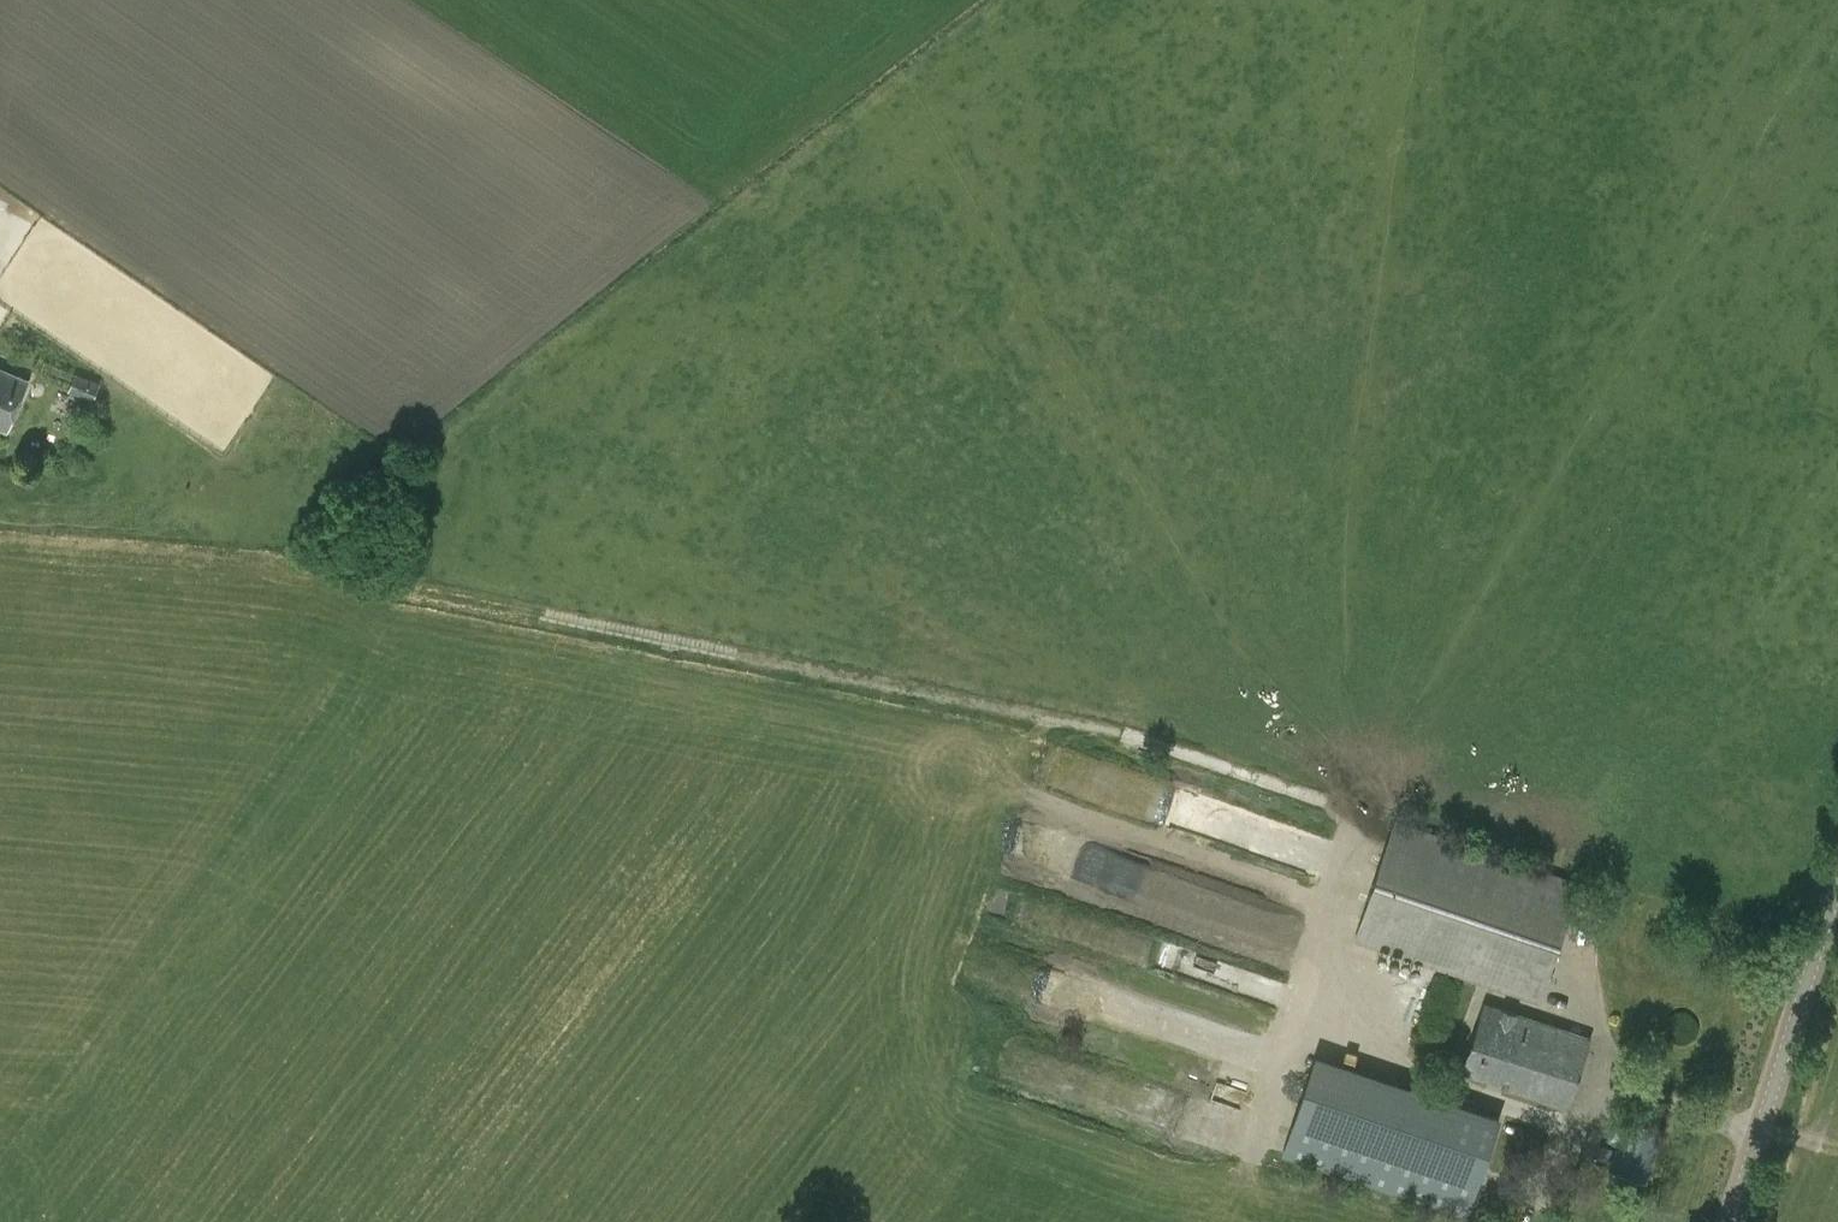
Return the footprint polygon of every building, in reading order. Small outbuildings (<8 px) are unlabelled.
[(28,380),(0,368),(0,427),(6,430),(28,380)] [(1539,1003),(1579,882),(1394,820),(1354,941),(1539,1003)] [(1591,1038),(1484,1002),(1460,1071),(1566,1108),(1591,1038)] [(1465,1214),(1497,1120),(1316,1057),(1285,1152),(1465,1214)] [(1644,1186),(1662,1130),(1626,1118),(1607,1172),(1644,1186)]
